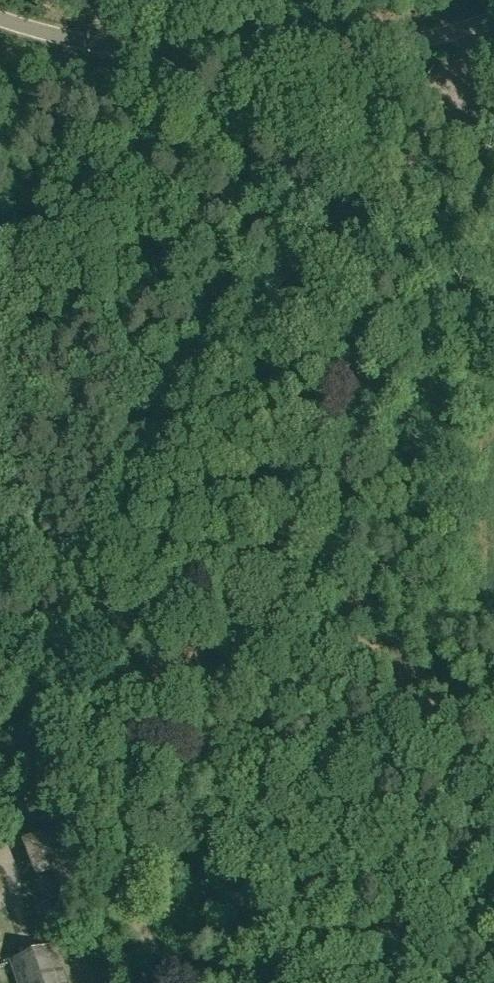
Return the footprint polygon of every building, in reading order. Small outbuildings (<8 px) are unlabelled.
[(39,874),(67,864),(56,834),(28,844),(39,874)] [(57,946),(11,961),(19,982),(70,982),(57,946)]
